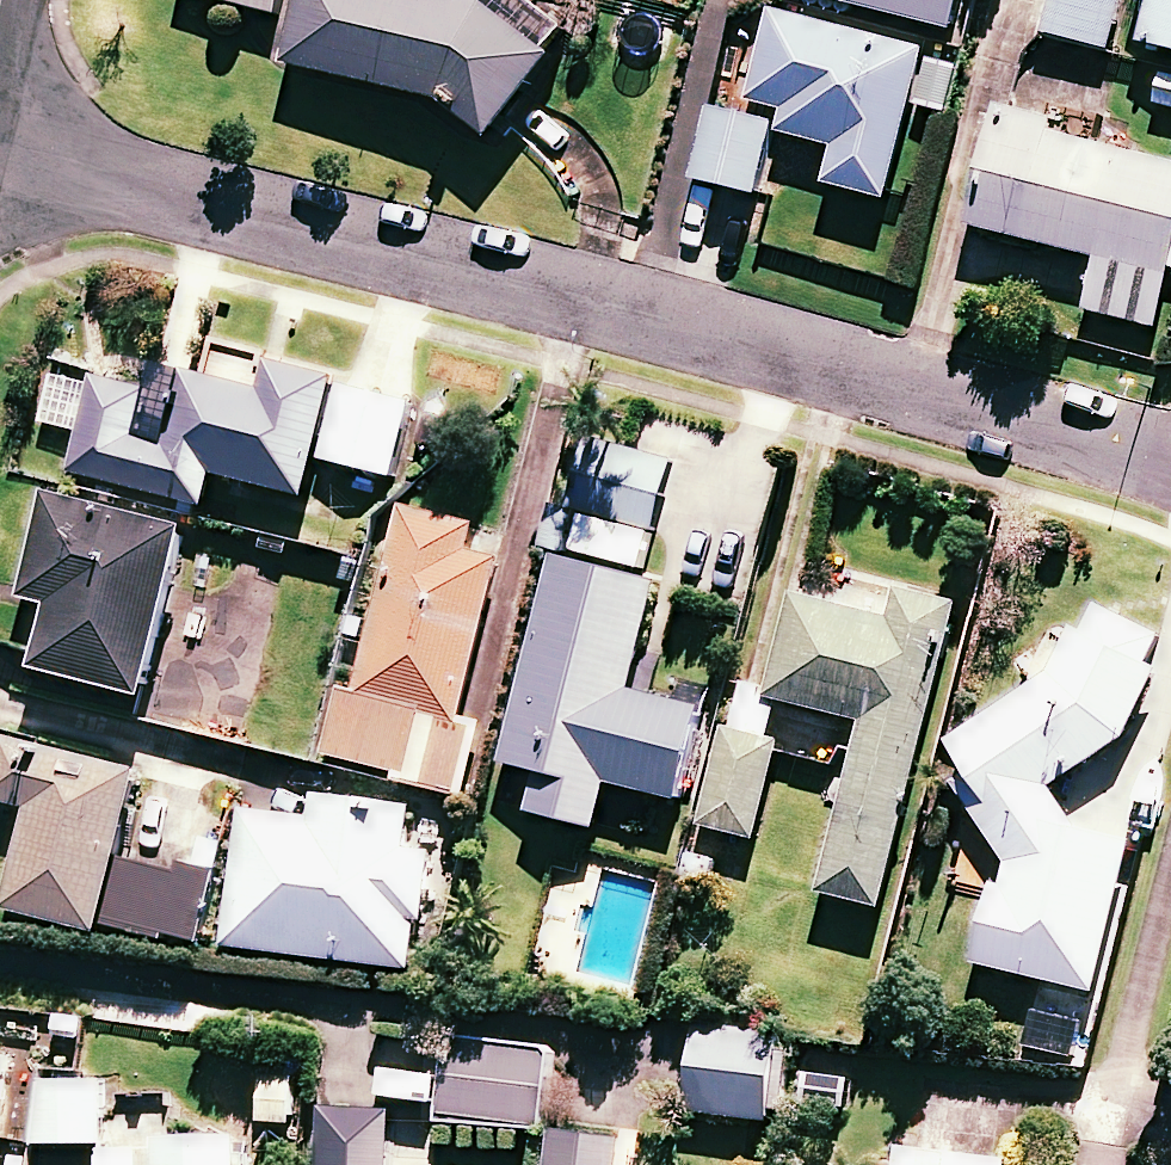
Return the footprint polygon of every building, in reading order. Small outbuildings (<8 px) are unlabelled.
[(280,16),(284,0),(215,0),(280,16)] [(458,0),(307,0),(291,67),(450,105),(498,144),(580,19),(532,0),(498,0),(494,9),(458,0)] [(955,32),(963,0),(827,0),(955,32)] [(1047,38),(1110,54),(1124,0),(1056,0),(1047,38)] [(1140,46),(1170,53),(1170,0),(1150,0),(1140,46)] [(929,56),(774,14),(750,103),(788,113),(782,135),(839,151),(830,186),(889,202),(929,56)] [(776,127),(714,112),(698,183),(759,197),(776,127)] [(1009,116),(981,231),(1101,260),(1088,313),(1158,330),(1170,277),(1170,166),(1052,137),(1055,127),(1009,116)] [(151,394),(94,379),(92,387),(78,384),(66,430),(80,433),(69,474),(208,510),(217,476),(311,500),(321,460),(395,479),(413,408),(271,372),(265,396),(186,375),(171,431),(143,424),(151,394)] [(674,467),(592,445),(574,511),(656,533),(674,467)] [(193,534),(52,499),(27,598),(55,606),(39,671),(151,699),(193,534)] [(476,525),(405,507),(358,694),(343,690),(327,756),(402,774),(400,782),(463,797),(480,729),(461,724),(501,565),(468,557),(476,525)] [(660,589),(557,564),(508,765),(543,774),(533,815),(600,831),(611,785),(681,802),(703,711),(634,694),(660,589)] [(959,605),(900,590),(893,622),(796,598),(771,700),(867,724),(824,895),(883,909),(959,605)] [(1056,788),(1126,740),(1162,670),(1152,665),(1164,641),(1106,612),(1054,677),(952,747),(977,783),(962,793),(1010,863),(1006,890),(998,889),(979,964),(1096,993),(1134,843),(1069,827),(1056,788)] [(781,748),(726,735),(703,828),(758,841),(781,748)] [(201,955),(221,871),(171,860),(169,868),(123,858),(143,774),(3,741),(0,754),(0,803),(34,810),(10,911),(201,955)] [(411,809),(319,798),(316,822),(243,814),(224,972),(310,982),(313,958),(420,971),(433,857),(406,853),(411,809)] [(1083,1024),(1036,1014),(1026,1061),(1073,1072),(1083,1024)] [(553,1051),(472,1044),(469,1076),(447,1074),(443,1121),(546,1130),(553,1051)] [(0,1059),(0,1159),(12,1060),(0,1059)] [(852,1065),(810,1060),(805,1105),(846,1110),(852,1065)] [(291,1125),(296,1081),(263,1077),(258,1121),(291,1125)] [(772,1122),(775,1081),(716,1077),(713,1118),(772,1122)] [(102,1082),(37,1082),(37,1145),(102,1145),(102,1082)] [(169,1108),(104,1106),(102,1164),(245,1164),(245,1143),(168,1141),(169,1108)] [(317,1114),(315,1164),(391,1164),(393,1117),(317,1114)] [(624,1139),(555,1132),(552,1164),(621,1164),(624,1139)] [(903,1152),(901,1164),(1008,1164),(903,1152)]
